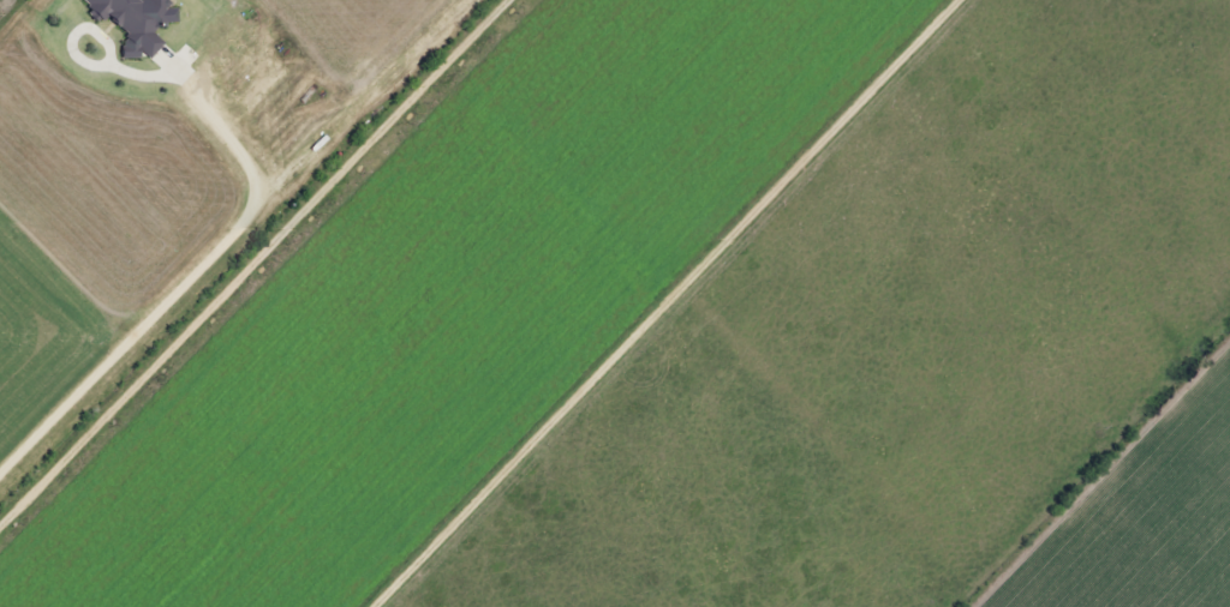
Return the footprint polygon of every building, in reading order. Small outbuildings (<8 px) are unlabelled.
[(82,0),(96,22),(107,19),(125,35),(128,47),(125,48),(121,52),(124,61),(139,57),(137,48),(148,58),(156,53),(164,44),(155,35),(153,29),(165,26),(167,25),(178,22),(176,12),(169,5),(165,0),(82,0)]
